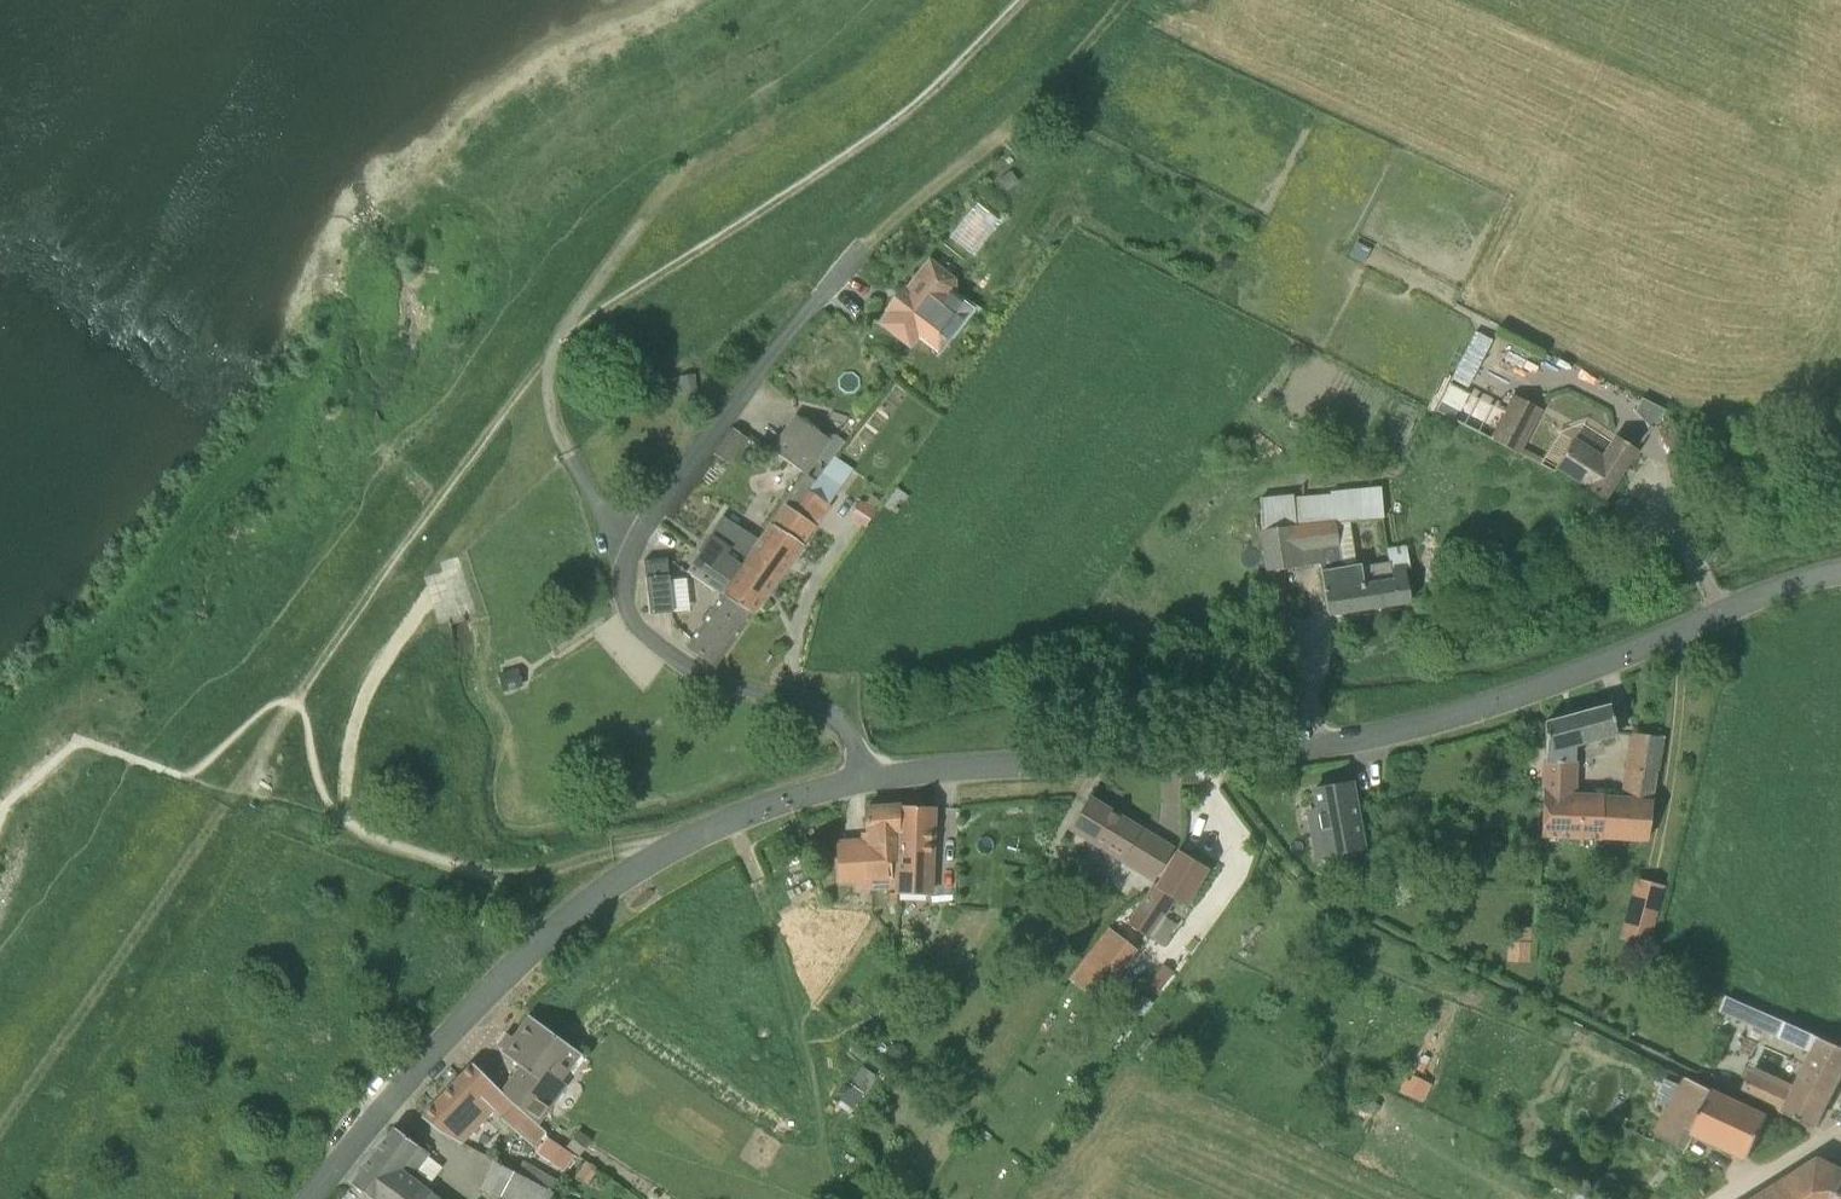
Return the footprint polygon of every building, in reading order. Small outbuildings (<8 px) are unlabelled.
[(908,346),(958,285),(931,264),(880,323),(908,346)] [(1476,376),(1493,341),(1475,332),(1458,367),(1476,376)] [(1452,419),(1465,391),(1449,383),(1435,411),(1452,419)] [(1644,394),(1636,409),(1656,420),(1664,405),(1644,394)] [(1523,453),(1545,410),(1515,395),(1493,438),(1523,453)] [(819,457),(831,440),(797,415),(784,433),(819,457)] [(814,462),(819,457),(784,433),(771,449),(806,474),(814,462)] [(1557,469),(1572,478),(1571,478),(1603,499),(1636,448),(1614,434),(1600,456),(1590,450),(1575,442),(1557,469)] [(733,453),(720,444),(712,454),(724,463),(733,453)] [(826,504),(839,485),(834,481),(821,472),(808,491),(826,504)] [(1321,565),(1327,608),(1410,596),(1395,514),(1382,515),(1380,504),(1383,503),(1382,485),(1367,487),(1369,503),(1357,505),(1355,488),(1292,498),(1295,524),(1261,528),(1266,571),(1282,569),(1321,565)] [(896,513),(909,496),(896,487),(884,504),(896,513)] [(852,517),(870,523),(876,506),(858,500),(852,517)] [(751,613),(813,524),(787,505),(725,592),(724,591),(723,593),(751,613)] [(755,539),(724,519),(690,571),(721,591),(755,539)] [(650,613),(673,611),(666,557),(652,559),(654,576),(645,577),(650,613)] [(751,613),(723,593),(688,642),(716,663),(751,613)] [(499,668),(503,685),(523,681),(520,664),(499,668)] [(1574,761),(1576,747),(1618,736),(1609,703),(1545,720),(1545,752),(1544,793),(1575,794),(1576,761),(1574,761)] [(1653,797),(1662,735),(1632,732),(1623,796),(1653,797)] [(1314,789),(1318,810),(1304,813),(1312,858),(1339,853),(1342,873),(1364,869),(1360,849),(1363,848),(1351,782),(1314,789)] [(1653,797),(1623,796),(1575,794),(1544,793),(1542,833),(1648,838),(1653,797)] [(1134,860),(1150,833),(1089,799),(1074,825),(1134,860)] [(842,880),(891,875),(890,860),(896,859),(896,842),(901,805),(866,808),(868,832),(868,837),(866,837),(866,845),(839,848),(842,880)] [(929,894),(932,806),(901,805),(896,842),(896,859),(895,892),(897,892),(897,906),(908,907),(909,893),(929,894)] [(1205,868),(1177,852),(1147,900),(1163,911),(1173,896),(1184,903),(1205,868)] [(1647,941),(1662,880),(1635,872),(1619,933),(1647,941)] [(1147,935),(1163,911),(1147,900),(1145,899),(1129,923),(1125,920),(1116,934),(1134,949),(1145,934),(1147,935)] [(910,940),(918,931),(909,923),(900,932),(910,940)] [(1067,977),(1096,1000),(1136,950),(1134,949),(1116,934),(1107,927),(1067,977)] [(1508,941),(1507,961),(1529,962),(1531,942),(1508,941)] [(1160,990),(1174,970),(1163,964),(1150,982),(1160,990)] [(1727,996),(1720,1011),(1779,1037),(1786,1021),(1727,996)] [(537,1123),(566,1084),(560,1079),(580,1052),(528,1014),(501,1051),(519,1065),(501,1090),(514,1103),(537,1123)] [(1817,1035),(1786,1021),(1779,1037),(1811,1051),(1817,1035)] [(1838,1078),(1840,1072),(1840,1046),(1817,1035),(1811,1051),(1806,1062),(1795,1084),(1754,1066),(1742,1092),(1785,1112),(1786,1110),(1814,1126),(1838,1078)] [(502,1115),(514,1103),(501,1090),(472,1062),(420,1116),(439,1131),(460,1142),(461,1142),(494,1107),(502,1115)] [(1408,1071),(1403,1092),(1428,1098),(1433,1077),(1408,1071)] [(1748,1155),(1768,1115),(1686,1077),(1661,1129),(1658,1134),(1688,1148),(1695,1130),(1748,1155)] [(531,1145),(545,1130),(537,1123),(514,1103),(502,1115),(500,1118),(531,1145)] [(375,1151),(429,1192),(431,1190),(421,1182),(408,1172),(412,1167),(416,1170),(429,1152),(394,1126),(375,1151)] [(579,1151),(588,1136),(575,1128),(566,1143),(579,1151)] [(372,1198),(424,1198),(429,1192),(375,1151),(351,1182),(372,1198)] [(552,1189),(492,1156),(477,1184),(503,1198),(546,1198),(552,1189)] [(1819,1159),(1756,1198),(1840,1198),(1840,1169),(1819,1159)] [(429,1192),(424,1198),(443,1198),(431,1190),(429,1192)]
